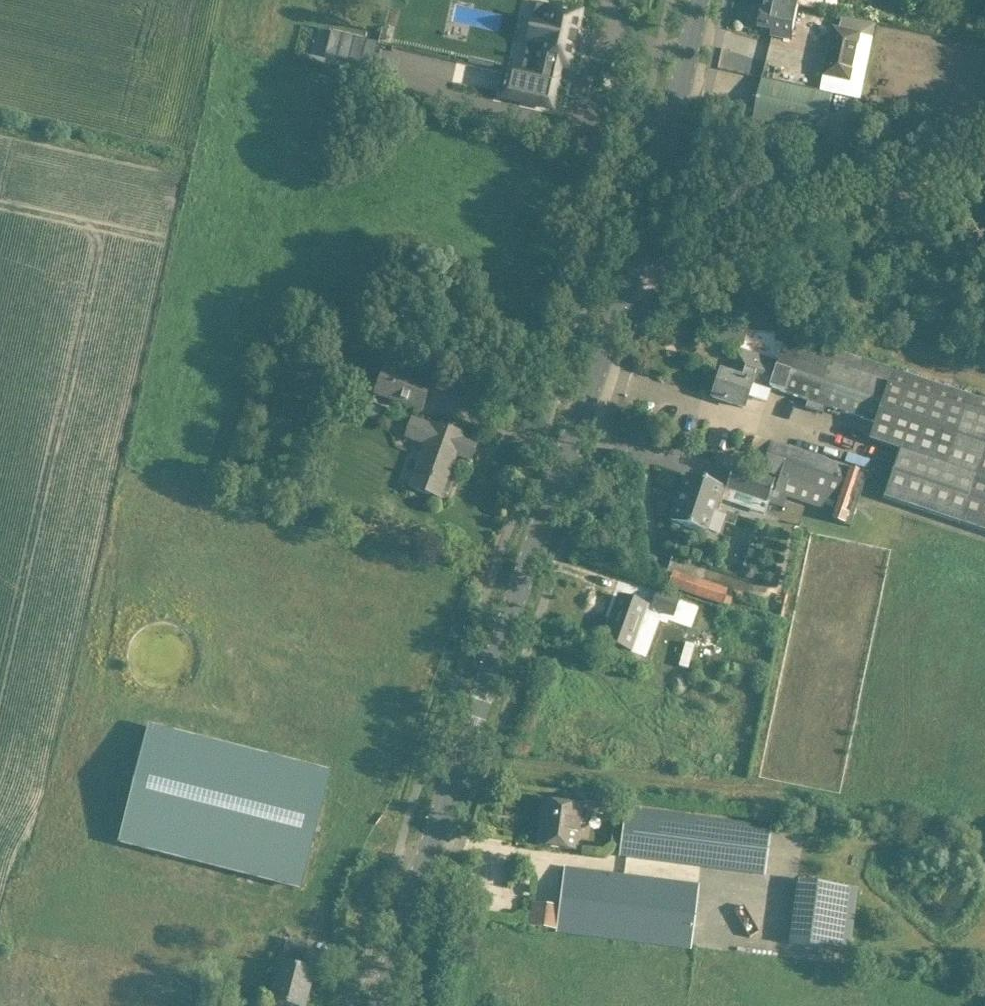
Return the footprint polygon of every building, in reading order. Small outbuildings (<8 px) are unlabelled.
[(800,7),(817,11),(819,0),(768,0),(768,1),(800,7)] [(800,7),(768,1),(766,12),(764,11),(761,27),(774,30),(773,36),(793,41),(800,7)] [(507,69),(500,99),(552,110),(559,80),(558,80),(560,68),(568,70),(574,47),(575,47),(576,46),(573,45),(575,37),(578,37),(578,36),(576,36),(581,12),(550,6),(547,22),(543,21),(543,23),(534,21),(532,20),(527,41),(542,45),(539,58),(537,58),(536,62),(538,62),(535,75),(507,69)] [(850,83),(853,67),(867,70),(876,24),(843,18),(841,30),(833,28),(822,77),(850,83)] [(337,59),(373,67),(378,44),(343,36),(331,33),(330,38),(341,41),(337,59)] [(984,87),(984,34),(898,34),(898,87),(984,87)] [(763,79),(754,120),(825,135),(834,94),(763,79)] [(827,344),(806,336),(805,339),(788,334),(778,364),(739,350),(731,375),(721,372),(713,398),(745,409),(748,399),(766,405),(771,386),(809,399),(805,408),(822,414),(825,405),(876,423),(869,441),(899,451),(893,471),(835,452),(832,462),(771,441),(770,443),(755,438),(745,465),(779,476),(774,491),(834,510),(831,520),(850,526),(865,479),(887,486),(884,498),(984,532),(984,401),(826,347),(827,344)] [(429,385),(381,368),(371,395),(419,412),(429,385)] [(369,405),(365,416),(381,423),(386,412),(369,405)] [(431,426),(412,419),(405,438),(424,445),(409,488),(441,499),(443,493),(448,495),(455,474),(451,472),(457,456),(471,461),(478,443),(464,437),(464,435),(432,424),(431,426)] [(726,489),(768,502),(774,481),(733,468),(726,489)] [(672,521),(708,532),(715,510),(719,512),(723,499),(719,498),(722,487),(687,475),(672,521)] [(727,588),(731,573),(702,565),(698,581),(727,588)] [(653,608),(675,616),(682,598),(660,590),(653,608)] [(602,641),(621,648),(632,652),(648,607),(618,596),(602,641)] [(150,729),(121,843),(299,888),(328,774),(150,729)] [(575,851),(579,824),(585,825),(587,810),(581,809),(581,807),(547,803),(543,828),(540,828),(537,846),(575,851)] [(622,856),(765,874),(771,826),(627,809),(626,818),(614,817),(611,846),(623,847),(622,856)] [(557,930),(557,932),(690,949),(690,946),(698,886),(678,883),(565,869),(560,907),(557,930)] [(787,945),(850,952),(858,889),(796,881),(787,945)] [(269,1002),(283,1005),(305,1005),(314,972),(302,969),(308,945),(287,940),(281,964),(279,963),(269,1002)] [(899,962),(899,972),(914,972),(914,962),(899,962)]
